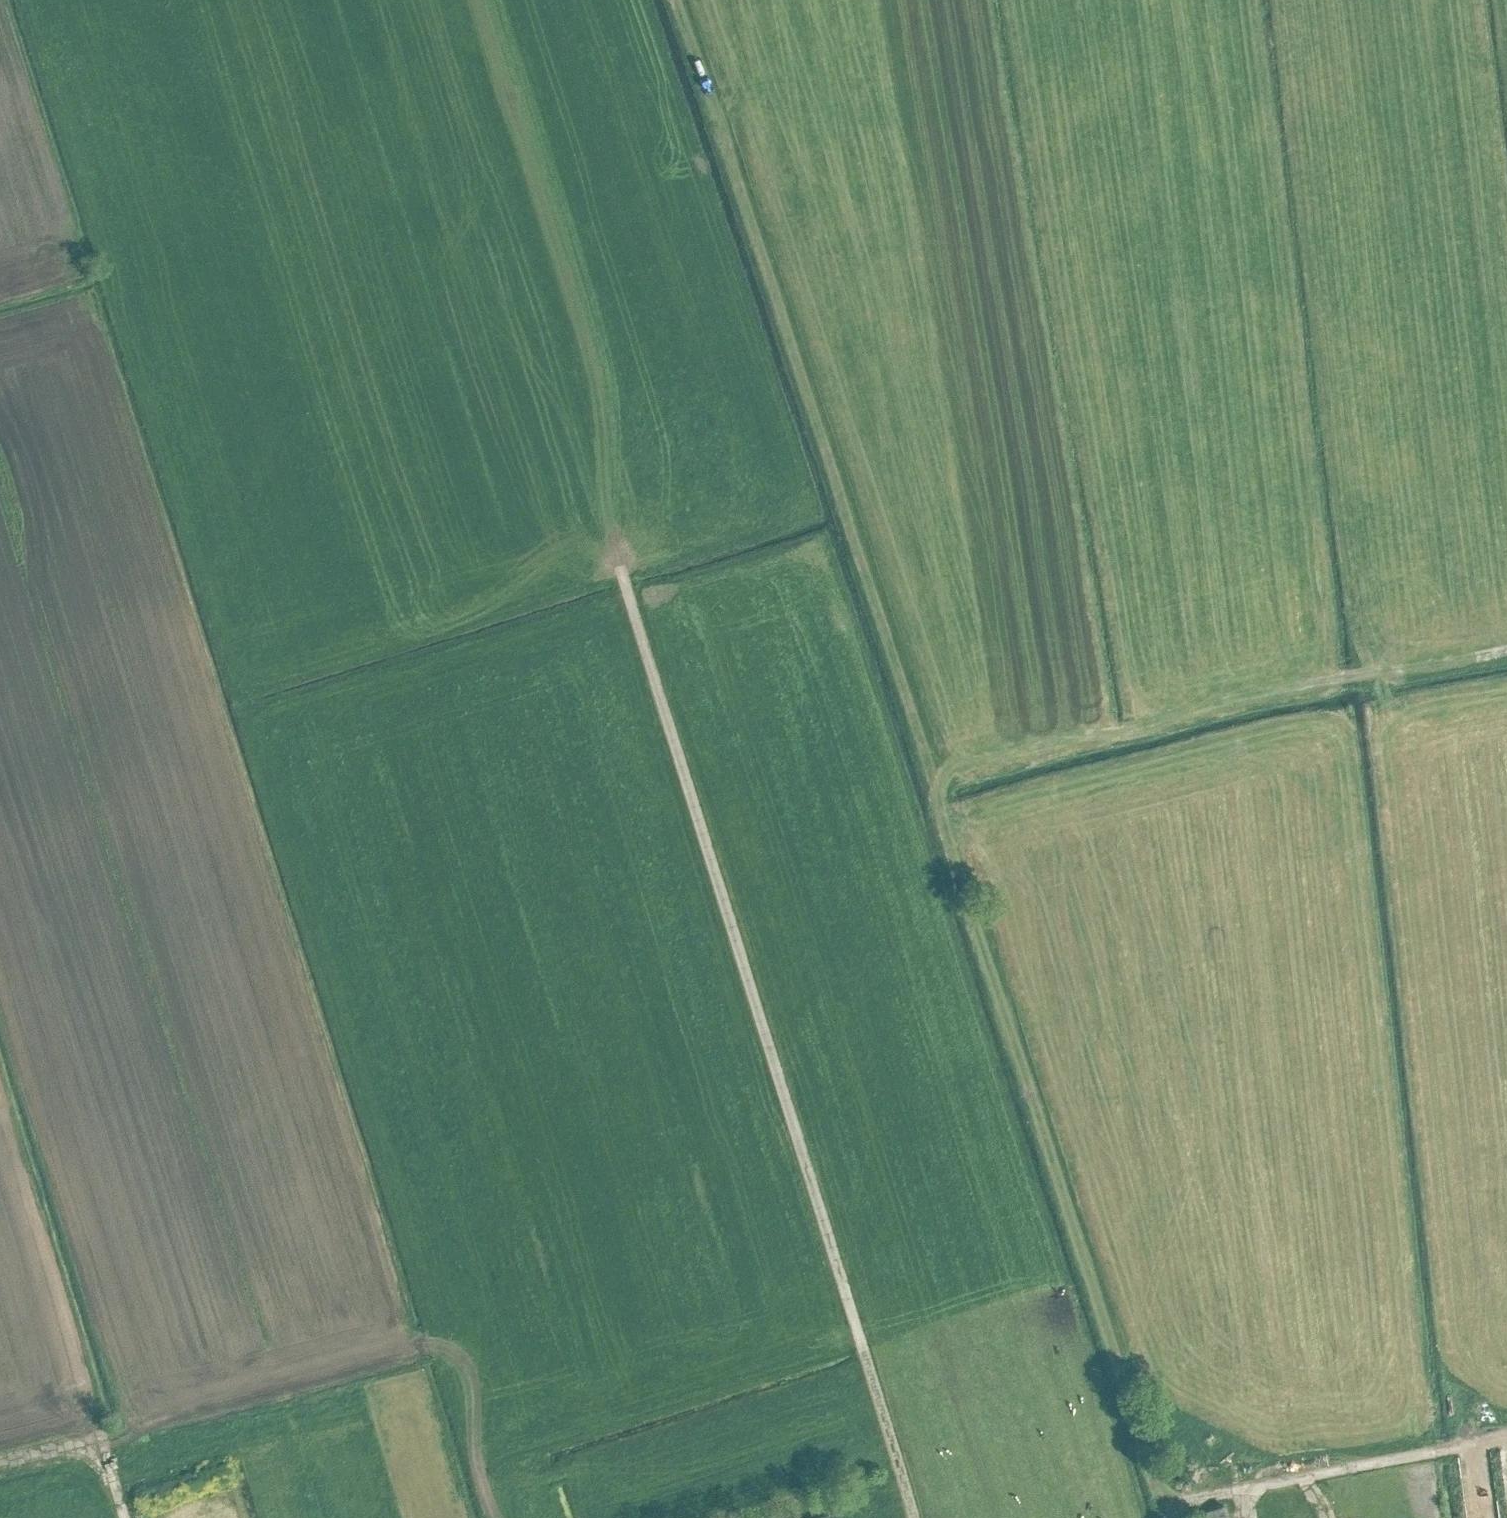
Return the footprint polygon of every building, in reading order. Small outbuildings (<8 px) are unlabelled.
[(1225,1504),(1189,1517),(1190,1517),(1230,1517),(1225,1504)]
